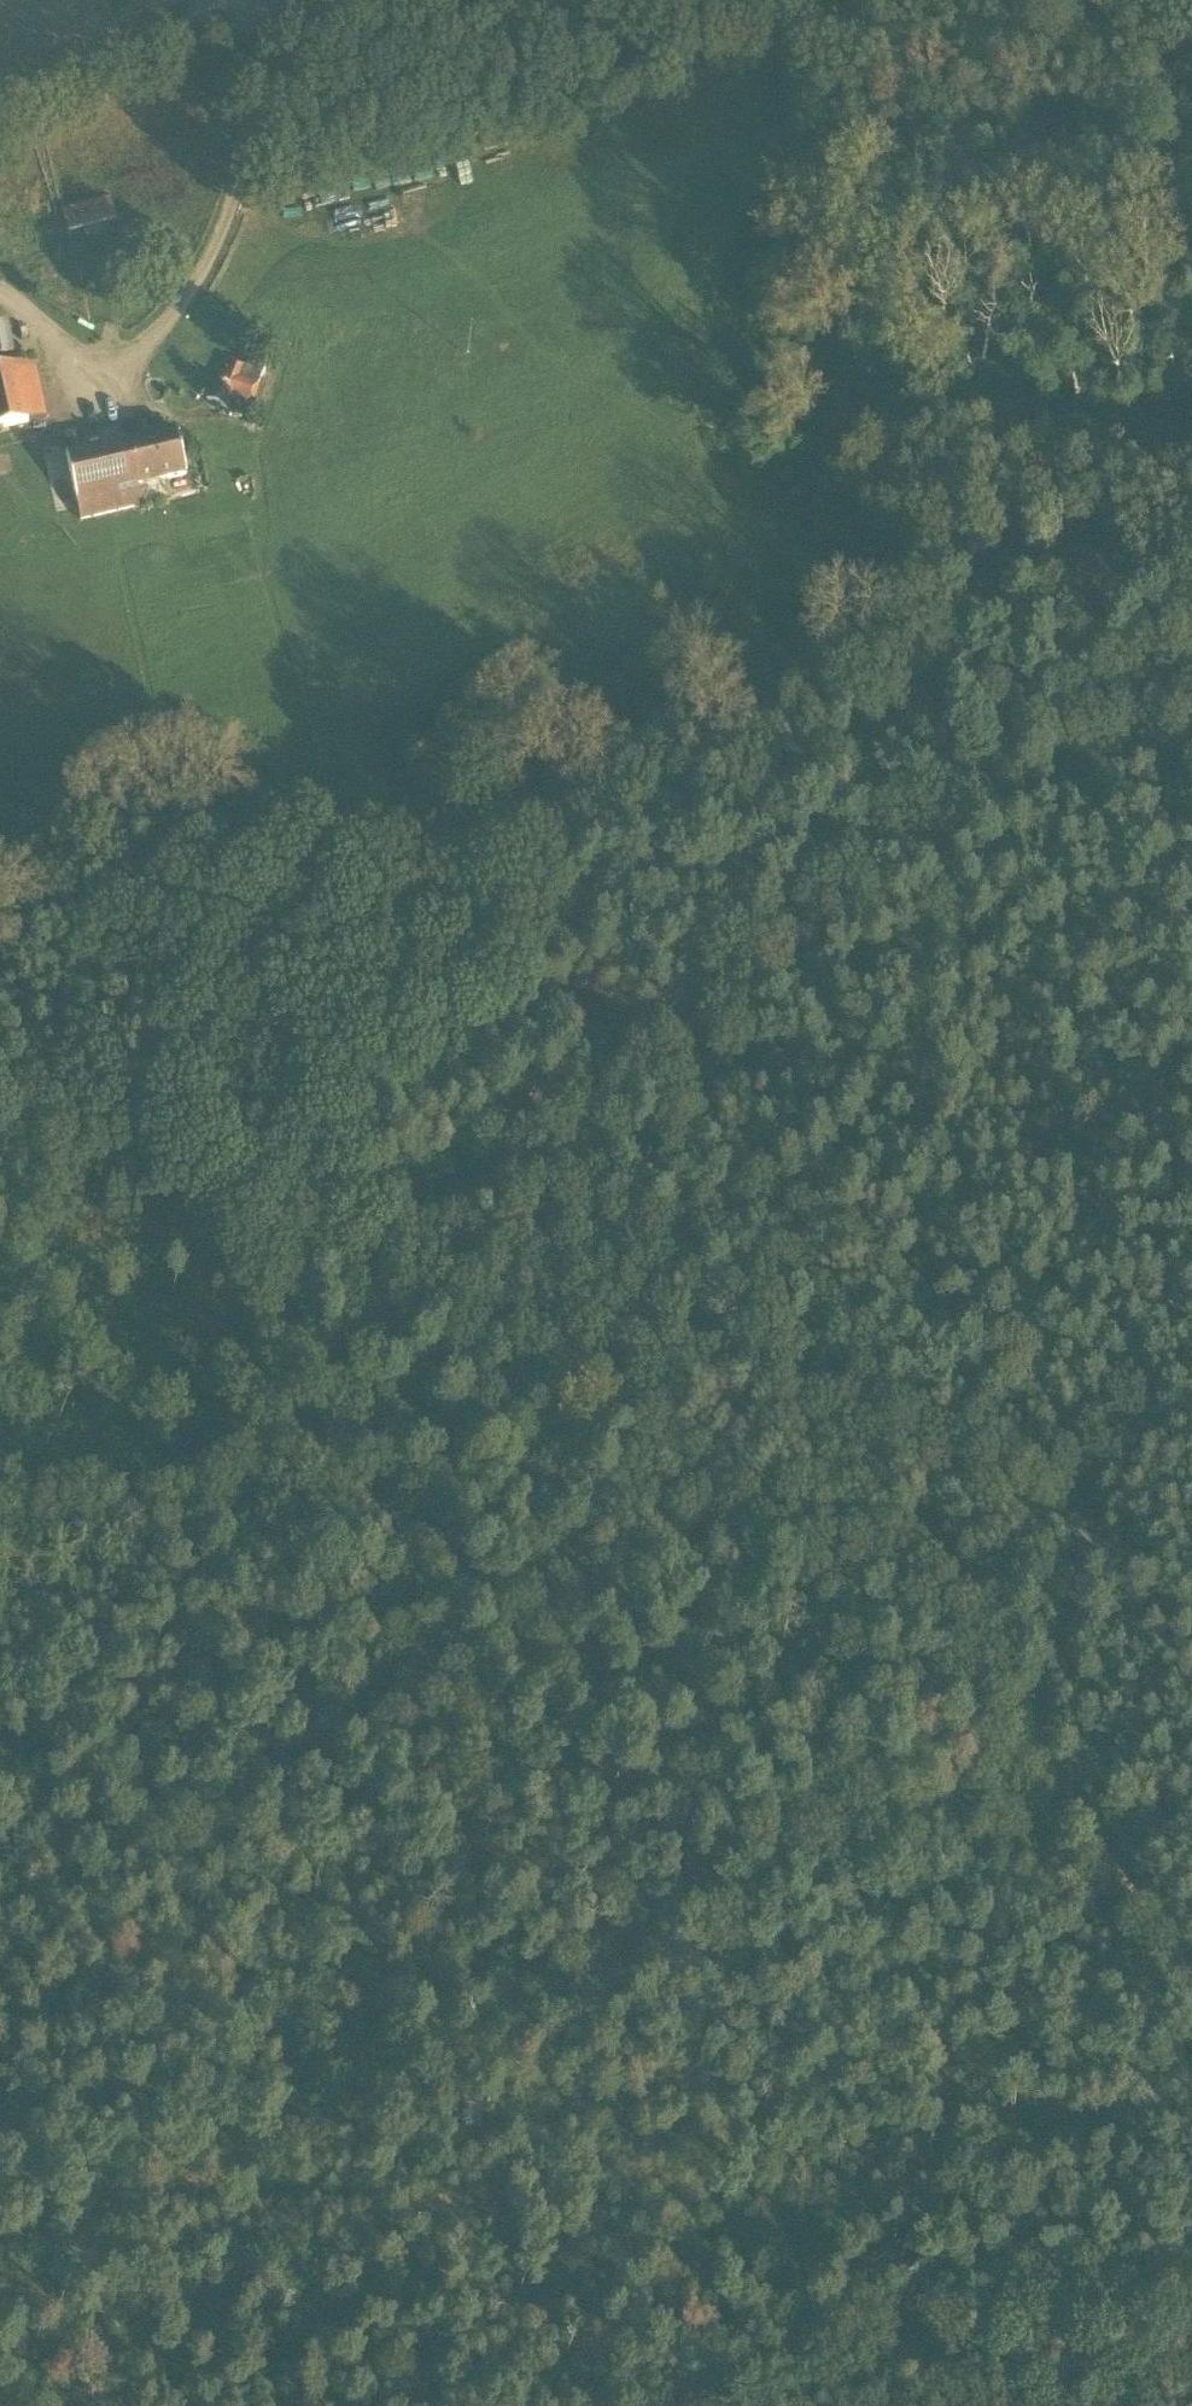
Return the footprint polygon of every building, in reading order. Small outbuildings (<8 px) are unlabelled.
[(68,229),(115,217),(111,198),(64,210),(68,229)] [(225,409),(226,406),(230,415),(242,416),(247,414),(259,387),(257,386),(265,366),(247,358),(244,366),(230,360),(225,372),(220,370),(207,400),(225,409)] [(23,422),(47,417),(33,361),(0,368),(0,428),(3,428),(23,422)] [(81,521),(142,507),(137,487),(167,480),(187,476),(176,429),(66,454),(81,521)]
